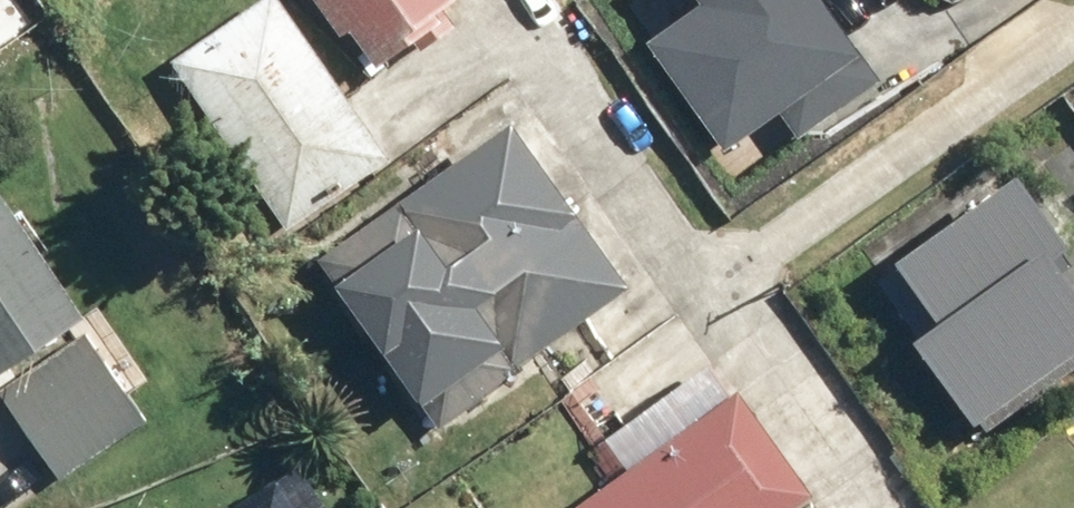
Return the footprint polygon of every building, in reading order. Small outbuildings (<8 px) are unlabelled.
[(176,59),(292,223),(398,149),(293,0),(260,0),(176,59)] [(382,62),(464,0),(335,0),(382,62)] [(654,51),(721,143),(775,103),(800,138),(875,82),(815,0),(704,0),(711,10),(654,51)] [(329,265),(312,276),(425,440),(529,368),(522,358),(636,280),(518,111),(400,193),(405,200),(323,256),(329,265)] [(879,286),(982,431),(1073,366),(1073,249),(1067,239),(1073,234),(1073,213),(1031,153),(899,247),(911,263),(879,286)] [(85,321),(90,319),(0,186),(0,379),(85,321)] [(0,379),(0,384),(65,480),(153,421),(85,321),(0,379)] [(714,349),(599,438),(625,470),(575,507),(782,507),(816,482),(714,349)] [(281,474),(232,507),(305,507),(281,474)]
